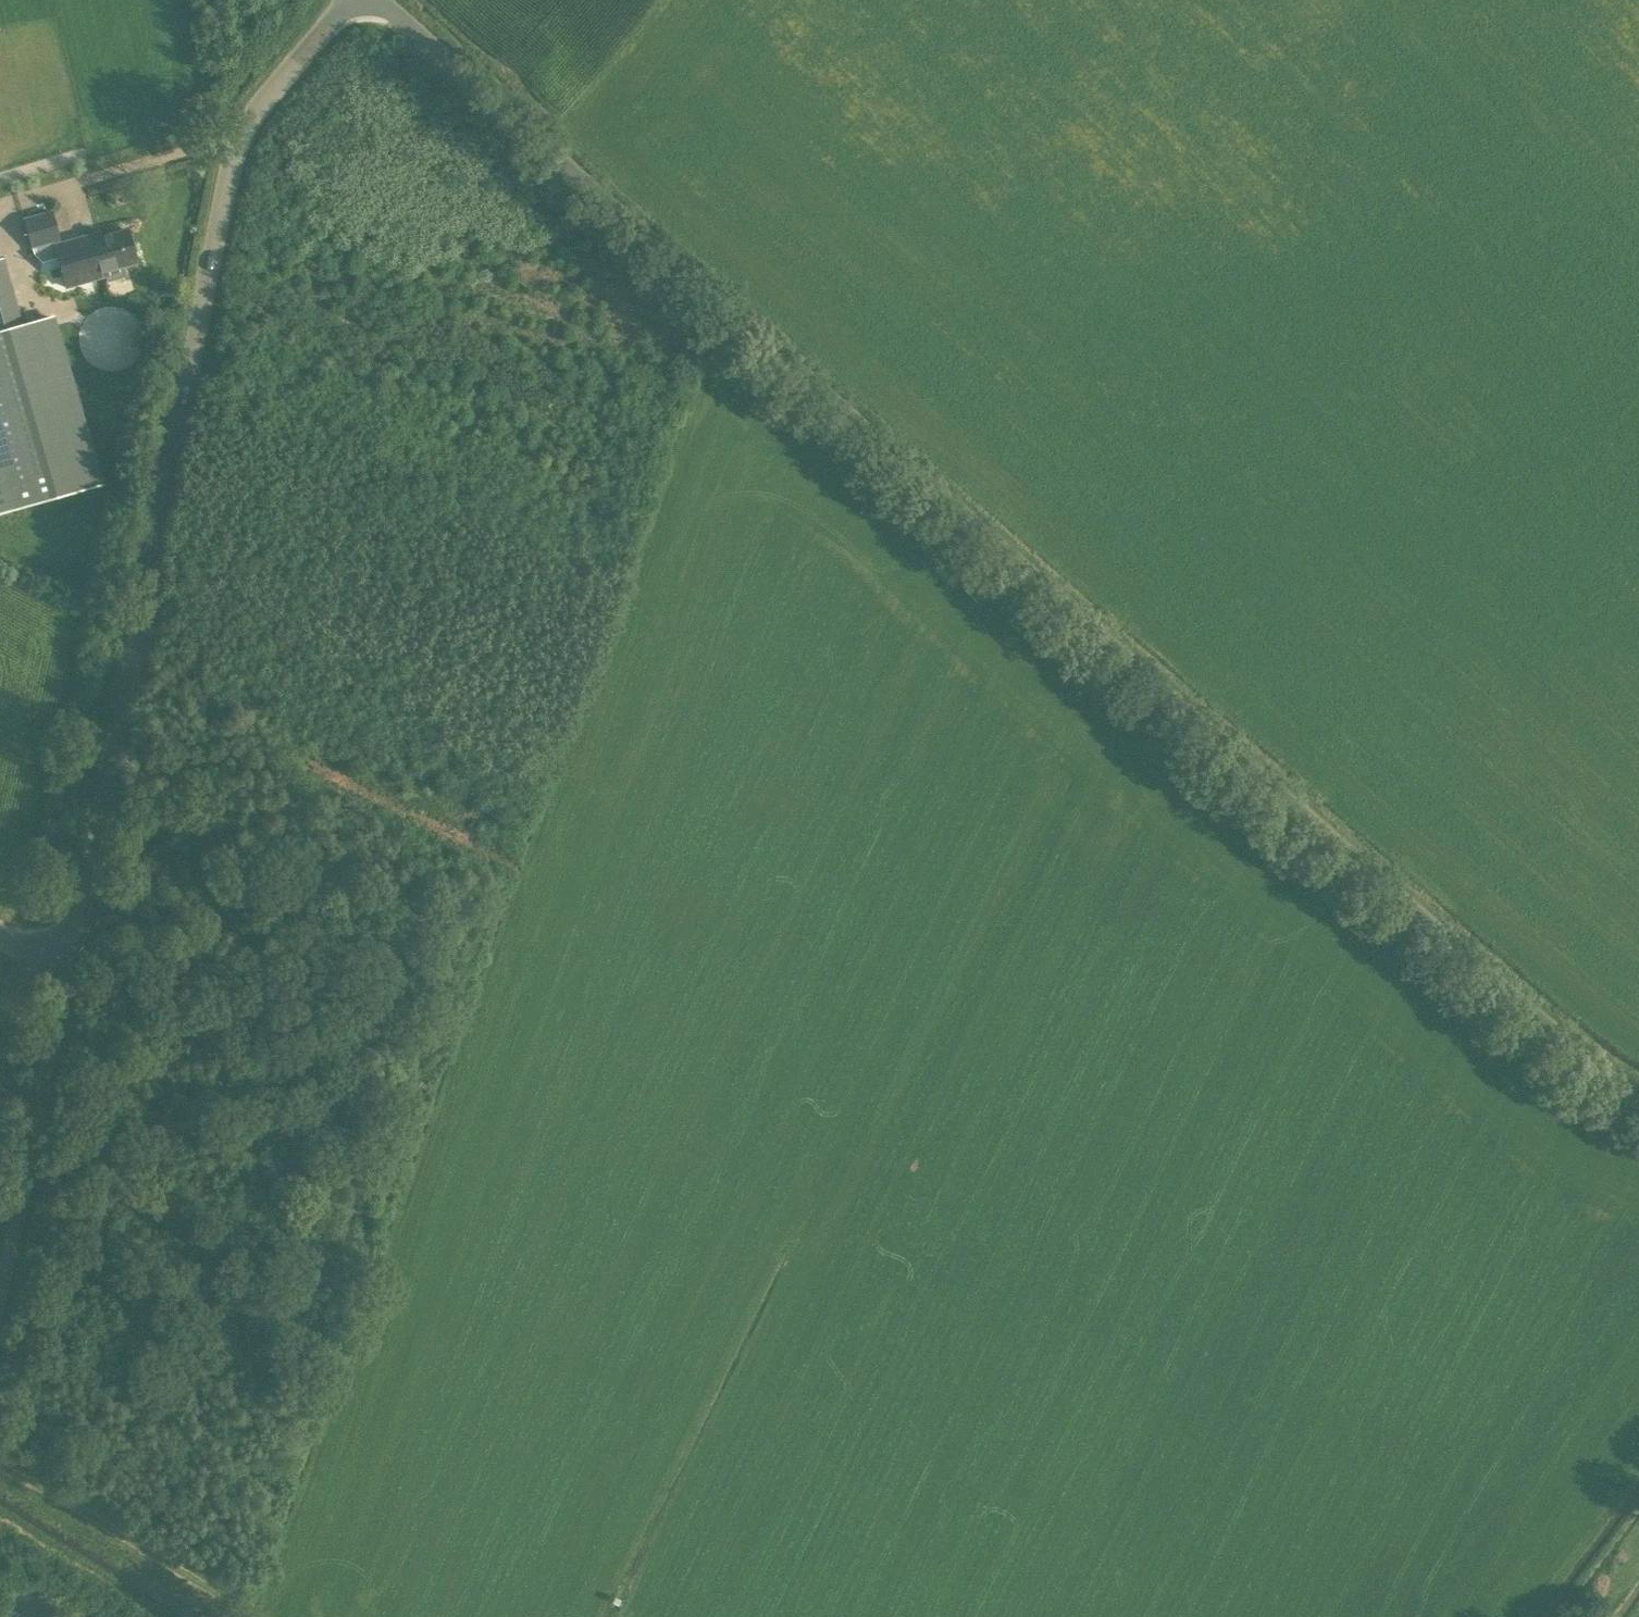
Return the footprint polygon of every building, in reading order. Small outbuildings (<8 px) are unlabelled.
[(60,243),(52,211),(22,218),(30,248),(32,248),(34,255),(41,262),(57,258),(65,287),(113,274),(111,269),(136,262),(127,229),(102,236),(101,231),(60,243)] [(0,330),(0,513),(103,483),(102,481),(53,314),(0,330)]
